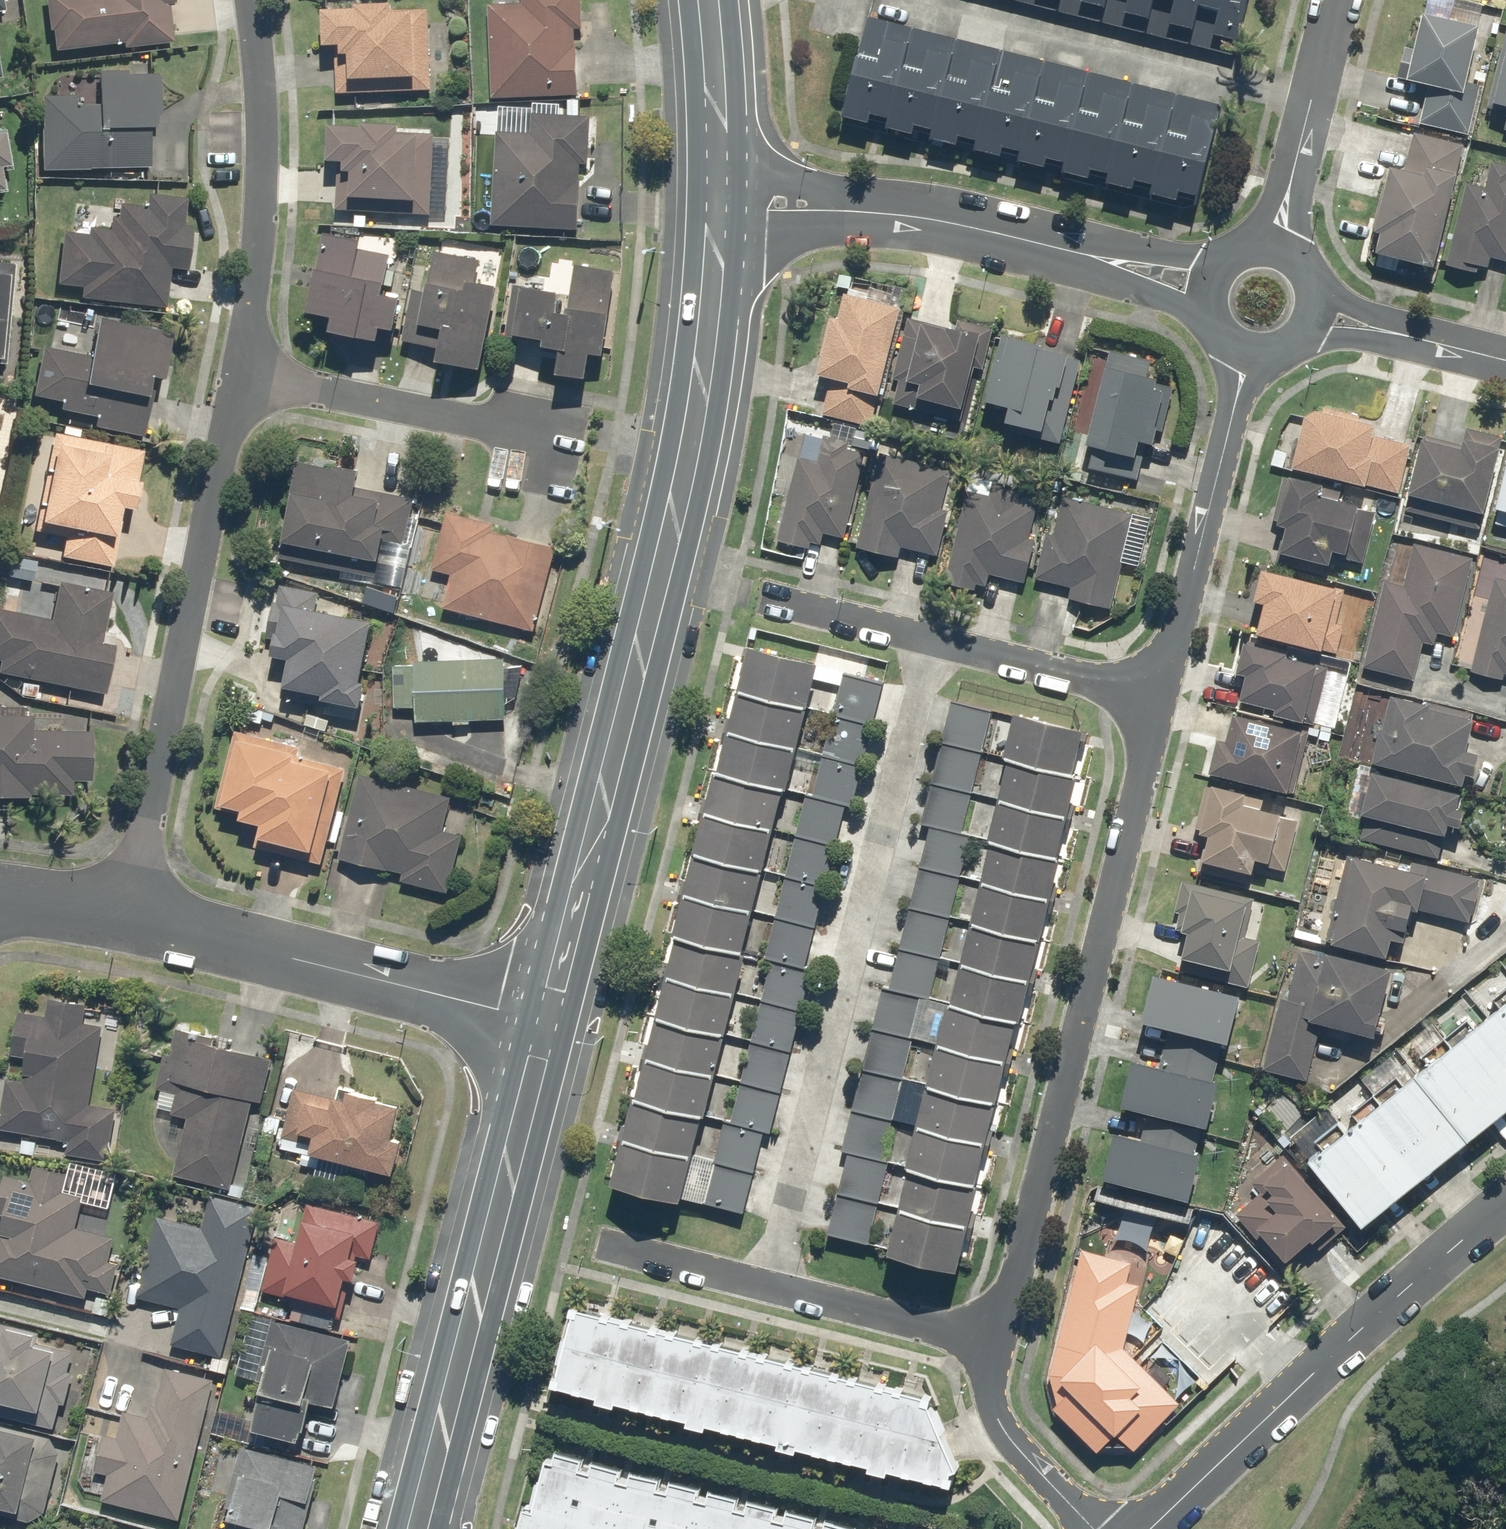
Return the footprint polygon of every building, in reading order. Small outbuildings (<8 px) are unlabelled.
[(73,47),(73,50),(127,43),(128,49),(173,43),(168,5),(177,4),(177,0),(45,0),(52,50),(73,47)] [(594,0),(523,0),(523,5),(489,6),(491,100),(577,98),(576,28),(594,27),(594,0)] [(1054,11),(1098,22),(1141,33),(1186,44),(1232,56),(1246,0),(1011,0),(1054,11)] [(352,3),(351,10),(326,9),(324,52),(335,52),(333,89),(428,94),(431,14),(392,12),(392,5),(352,3)] [(1478,25),(1420,12),(1404,78),(1426,83),(1417,123),(1470,135),(1488,57),(1472,53),(1478,25)] [(911,27),(870,17),(861,53),(857,52),(841,114),(867,120),(869,111),(889,116),(887,125),(911,132),(914,122),(931,126),(928,136),(958,143),(960,134),(976,138),(973,147),(999,154),(1001,144),(1021,149),(1019,159),(1046,166),(1048,156),(1066,160),(1063,170),(1087,176),(1089,166),(1109,171),(1107,181),(1131,187),(1133,177),(1153,182),(1151,192),(1176,199),(1178,189),(1199,194),(1221,106),(1175,94),(1132,83),(1088,72),(1043,61),(998,49),(953,38),(911,27)] [(1486,108),(1494,109),(1490,125),(1505,129),(1505,39),(1503,38),(1486,108)] [(158,75),(98,73),(97,106),(73,105),(73,98),(41,97),(39,167),(108,169),(108,180),(142,181),(142,170),(149,170),(150,130),(157,130),(158,75)] [(580,100),(568,100),(567,116),(502,112),(501,132),(497,132),(492,226),(578,231),(581,180),(579,179),(580,165),(587,166),(590,117),(579,117),(580,100)] [(363,129),(329,127),(327,159),(338,160),(335,211),(427,217),(431,150),(441,151),(442,135),(398,132),(398,126),(363,123),(363,129)] [(1406,171),(1388,167),(1372,230),(1380,232),(1375,252),(1432,267),(1463,144),(1415,132),(1406,171)] [(1492,162),(1483,195),(1462,189),(1444,263),(1476,272),(1478,265),(1487,267),(1490,257),(1505,261),(1505,166),(1492,162)] [(184,199),(149,197),(149,209),(116,206),(115,231),(86,229),(85,236),(62,234),(59,288),(80,289),(79,301),(165,306),(168,272),(188,273),(192,225),(182,225),(184,199)] [(362,240),(327,233),(309,313),(331,318),(326,339),(374,350),(379,330),(394,333),(402,297),(381,293),(389,256),(360,249),(362,240)] [(479,262),(433,254),(426,293),(410,290),(407,306),(415,307),(408,344),(438,350),(436,363),(481,371),(496,286),(476,283),(479,262)] [(0,262),(0,371),(1,372),(7,288),(13,288),(15,263),(0,262)] [(575,267),(570,310),(556,309),(558,293),(512,288),(506,339),(544,343),(543,352),(562,354),(559,377),(587,381),(590,355),(604,357),(614,272),(575,267)] [(817,374),(829,376),(826,392),(820,390),(815,413),(871,425),(898,304),(842,291),(836,320),(829,318),(817,374)] [(172,328),(98,314),(90,357),(42,348),(33,396),(59,401),(58,408),(92,415),(90,425),(143,435),(150,401),(145,400),(149,379),(162,381),(172,328)] [(898,381),(893,405),(958,420),(979,333),(906,316),(891,379),(898,381)] [(1062,443),(1081,365),(1066,362),(1068,352),(1000,335),(984,401),(1006,407),(1001,428),(1062,443)] [(1132,462),(1137,441),(1150,444),(1164,391),(1153,388),(1156,377),(1147,374),(1150,362),(1108,352),(1085,442),(1080,464),(1137,478),(1141,464),(1132,462)] [(1322,406),(1301,417),(1289,468),(1400,493),(1411,444),(1372,435),(1374,427),(1358,423),(1359,415),(1322,406)] [(1461,444),(1422,434),(1403,511),(1480,530),(1503,437),(1465,427),(1461,444)] [(141,451),(40,433),(18,552),(108,569),(119,508),(130,510),(141,451)] [(824,533),(844,538),(865,453),(844,448),(846,441),(823,436),(817,458),(797,454),(776,540),(819,551),(824,533)] [(901,548),(937,557),(948,511),(939,509),(949,469),(880,452),(856,547),(899,557),(901,548)] [(358,471),(299,459),(279,559),(397,583),(414,499),(354,487),(358,471)] [(1489,522),(1505,526),(1505,459),(1489,522)] [(1285,523),(1276,563),(1327,574),(1332,550),(1346,553),(1357,503),(1315,494),(1318,483),(1286,476),(1276,521),(1285,523)] [(1022,489),(994,481),(991,495),(968,489),(943,582),(974,590),(976,584),(985,586),(988,573),(1023,582),(1035,539),(1029,537),(1037,507),(1018,502),(1022,489)] [(1046,533),(1035,579),(1071,588),(1069,597),(1111,607),(1133,513),(1062,496),(1053,535),(1046,533)] [(555,548),(491,531),(493,524),(471,518),(468,527),(460,525),(457,538),(441,534),(431,570),(450,575),(442,607),(533,631),(555,548)] [(1434,645),(1437,633),(1454,637),(1473,557),(1412,542),(1402,584),(1384,580),(1363,667),(1415,679),(1424,642),(1434,645)] [(1336,588),(1259,569),(1252,599),(1262,601),(1255,632),(1321,649),(1336,588)] [(1492,577),(1469,673),(1502,681),(1504,673),(1505,673),(1505,580),(1492,577)] [(104,695),(114,632),(103,630),(109,591),(61,583),(55,620),(0,612),(0,679),(104,695)] [(315,593),(281,587),(269,653),(290,657),(282,700),(362,715),(368,683),(359,682),(370,620),(312,610),(315,593)] [(1246,674),(1239,700),(1274,709),(1273,713),(1302,720),(1316,667),(1283,658),(1285,650),(1244,640),(1236,672),(1246,674)] [(844,671),(841,684),(812,676),(815,664),(747,646),(736,690),(868,724),(872,725),(884,681),(844,671)] [(415,707),(415,720),(504,719),(503,659),(414,660),(414,665),(392,666),(392,708),(415,707)] [(868,724),(736,690),(725,731),(858,765),(862,766),(872,725),(868,724)] [(1466,750),(1475,715),(1389,692),(1370,761),(1462,786),(1465,774),(1471,775),(1477,753),(1466,750)] [(940,744),(1069,774),(1079,731),(950,701),(940,744)] [(1218,739),(1209,771),(1285,792),(1302,732),(1232,712),(1224,741),(1218,739)] [(31,802),(31,795),(69,796),(70,783),(88,783),(91,715),(62,713),(61,732),(33,731),(34,717),(0,716),(0,800),(31,802)] [(297,746),(234,730),(214,809),(245,816),(244,821),(258,825),(254,841),(276,846),(274,854),(317,865),(340,773),(293,762),(297,746)] [(858,765),(725,731),(715,771),(847,805),(851,806),(862,766),(858,765)] [(1069,774),(940,744),(931,783),(1060,813),(1065,814),(1074,775),(1069,774)] [(847,805),(715,771),(704,813),(837,847),(847,805)] [(1459,794),(1370,771),(1359,814),(1365,816),(1359,838),(1439,859),(1448,825),(1459,828),(1463,810),(1456,808),(1459,794)] [(450,795),(355,773),(335,860),(398,875),(396,882),(444,894),(459,834),(442,830),(450,795)] [(1060,813),(931,783),(922,824),(927,825),(930,826),(1051,854),(1056,855),(1065,814),(1060,813)] [(1244,793),(1208,785),(1198,831),(1206,833),(1198,873),(1249,884),(1255,858),(1268,861),(1278,812),(1241,804),(1244,793)] [(837,847),(704,813),(694,854),(826,888),(837,847)] [(930,826),(927,825),(918,867),(920,868),(1041,896),(1046,897),(1056,855),(1051,854),(930,826)] [(1478,879),(1347,845),(1322,938),(1386,955),(1390,939),(1405,943),(1415,907),(1467,921),(1478,879)] [(826,888),(694,854),(683,896),(815,930),(826,888)] [(920,868),(918,867),(908,907),(911,908),(1032,936),(1037,937),(1046,897),(1041,896),(920,868)] [(1253,898),(1183,880),(1172,927),(1188,931),(1179,969),(1249,986),(1261,940),(1244,936),(1253,898)] [(815,930),(683,896),(673,936),(805,970),(815,930)] [(911,908),(908,907),(899,948),(901,949),(1022,977),(1028,978),(1037,937),(1032,936),(911,908)] [(805,970),(673,936),(662,976),(795,1010),(801,1011),(811,972),(805,970)] [(1294,945),(1263,1069),(1306,1080),(1321,1023),(1371,1036),(1388,969),(1294,945)] [(901,949),(899,948),(890,989),(1013,1017),(1018,1019),(1028,978),(1022,977),(901,949)] [(1289,1138),(1359,1226),(1505,1109),(1505,964),(1289,1138)] [(1151,975),(1137,1035),(1159,1040),(1163,1027),(1225,1042),(1236,995),(1151,975)] [(795,1010),(662,976),(653,1014),(785,1048),(791,1050),(801,1011),(795,1010)] [(890,989),(880,987),(871,1028),(875,1029),(1004,1059),(1013,1017),(890,989)] [(0,1111),(0,1127),(68,1140),(65,1152),(107,1160),(116,1109),(86,1103),(101,1027),(84,1024),(88,1003),(47,995),(44,1014),(16,1009),(6,1057),(24,1060),(21,1080),(7,1077),(0,1111)] [(785,1048),(653,1014),(641,1058),(774,1092),(779,1094),(791,1050),(785,1048)] [(177,1026),(174,1038),(164,1081),(177,1084),(171,1112),(187,1116),(173,1174),(230,1188),(251,1102),(259,1104),(269,1061),(211,1047),(214,1035),(177,1026)] [(871,1028),(860,1074),(993,1105),(1004,1059),(875,1029),(871,1028)] [(1219,1050),(1165,1037),(1158,1065),(1131,1058),(1119,1105),(1206,1127),(1218,1080),(1212,1078),(1219,1050)] [(774,1092),(641,1058),(631,1097),(764,1131),(769,1133),(779,1094),(774,1092)] [(860,1074),(852,1111),(984,1141),(993,1105),(860,1074)] [(338,1099),(291,1090),(282,1137),(309,1142),(307,1155),(395,1172),(400,1144),(390,1142),(398,1105),(379,1101),(380,1097),(340,1089),(338,1099)] [(764,1131),(631,1097),(621,1138),(753,1172),(764,1131)] [(852,1111),(842,1152),(846,1153),(975,1183),(984,1141),(852,1111)] [(1189,1198),(1199,1153),(1194,1152),(1199,1132),(1146,1120),(1142,1140),(1112,1133),(1102,1179),(1189,1198)] [(753,1172),(621,1138),(609,1183),(742,1217),(753,1172)] [(975,1183),(846,1153),(836,1195),(965,1225),(975,1183)] [(1337,1220),(1286,1163),(1272,1175),(1266,1169),(1252,1182),(1261,1192),(1234,1216),(1282,1270),(1294,1259),(1290,1255),(1308,1239),(1311,1243),(1337,1220)] [(5,1178),(0,1201),(0,1280),(85,1298),(86,1291),(109,1296),(117,1259),(107,1257),(112,1236),(77,1228),(83,1197),(62,1192),(65,1173),(34,1167),(31,1183),(5,1178)] [(220,1357),(258,1208),(209,1195),(201,1228),(157,1217),(136,1297),(180,1308),(171,1344),(220,1357)] [(965,1225),(836,1195),(828,1234),(888,1248),(886,1255),(955,1271),(965,1225)] [(295,1235),(273,1231),(262,1291),(294,1297),(291,1311),(337,1320),(345,1279),(353,1281),(360,1242),(374,1245),(379,1221),(305,1207),(303,1218),(298,1217),(295,1235)] [(1131,1263),(1083,1250),(1049,1374),(1057,1402),(1053,1407),(1097,1451),(1115,1432),(1134,1450),(1180,1403),(1123,1347),(1140,1284),(1136,1283),(1139,1271),(1130,1268),(1131,1263)] [(885,1470),(949,1486),(951,1477),(947,1477),(948,1472),(954,1469),(927,1405),(929,1397),(576,1309),(576,1308),(568,1306),(566,1314),(570,1315),(564,1337),(561,1336),(555,1361),(558,1362),(554,1377),(550,1376),(548,1384),(594,1396),(593,1401),(612,1405),(613,1401),(684,1419),(683,1424),(703,1429),(704,1424),(775,1442),(774,1446),(794,1451),(795,1447),(866,1465),(865,1469),(884,1474),(885,1470)] [(333,1406),(350,1340),(271,1321),(256,1380),(261,1381),(249,1429),(295,1441),(298,1429),(302,1430),(309,1400),(333,1406)] [(53,1427),(59,1403),(64,1404),(72,1372),(67,1371),(72,1351),(54,1347),(54,1350),(35,1345),(38,1332),(0,1323),(0,1414),(53,1427)] [(178,1519),(213,1380),(165,1368),(155,1406),(149,1405),(146,1417),(123,1411),(116,1438),(103,1434),(94,1470),(107,1474),(100,1499),(178,1519)] [(0,1425),(0,1515),(27,1522),(44,1511),(59,1452),(49,1438),(0,1425)] [(239,1447),(225,1506),(229,1507),(223,1528),(277,1528),(278,1526),(288,1528),(303,1528),(309,1505),(307,1504),(316,1466),(239,1447)] [(852,1527),(822,1519),(820,1528),(811,1527),(814,1517),(784,1510),(781,1519),(772,1517),(774,1507),(745,1500),(743,1510),(734,1507),(736,1498),(707,1490),(704,1500),(694,1497),(697,1488),(667,1480),(665,1490),(655,1488),(657,1478),(628,1471),(626,1480),(616,1478),(618,1469),(590,1461),(587,1471),(577,1468),(580,1459),(554,1452),(551,1462),(543,1460),(530,1510),(521,1508),(516,1528),(851,1528),(852,1527)]
